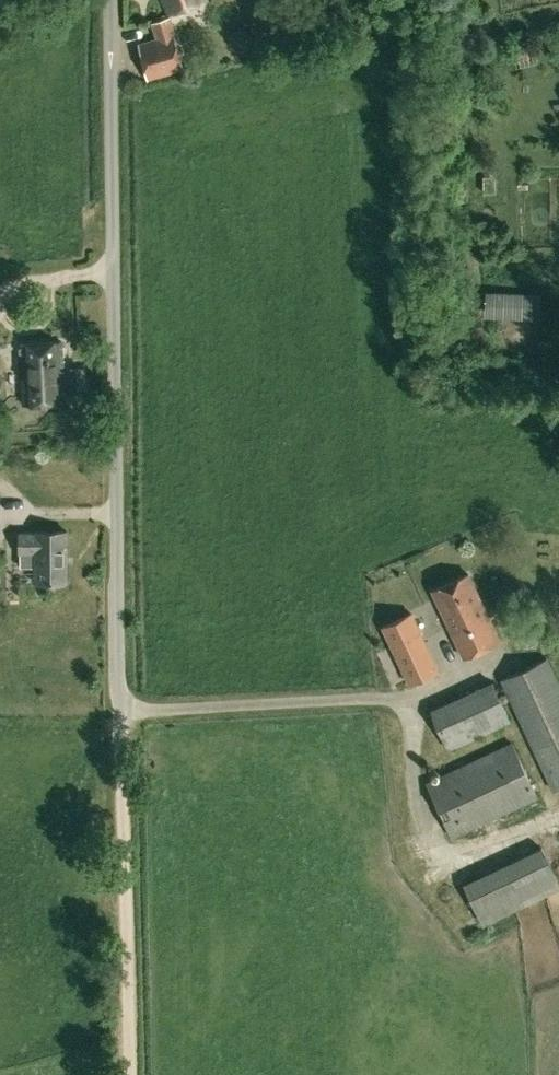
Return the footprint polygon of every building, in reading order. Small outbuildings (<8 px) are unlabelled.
[(169,13),(205,0),(164,0),(169,13)] [(184,68),(169,17),(153,22),(157,38),(138,43),(147,78),(184,68)] [(488,20),(467,26),(469,36),(491,30),(488,20)] [(65,401),(62,341),(20,343),(23,404),(65,401)] [(87,388),(86,366),(69,367),(70,389),(87,388)] [(20,565),(35,566),(35,581),(67,581),(66,530),(35,531),(35,532),(19,532),(19,552),(20,552),(20,565)] [(500,640),(468,573),(432,590),(464,657),(500,640)] [(411,612),(383,626),(409,683),(438,669),(411,612)] [(533,748),(552,787),(558,784),(558,684),(547,657),(501,678),(533,748)] [(511,718),(494,679),(431,708),(446,748),(511,718)] [(536,795),(511,741),(428,780),(453,834),(536,795)] [(465,882),(484,924),(558,888),(558,879),(542,846),(465,882)]
